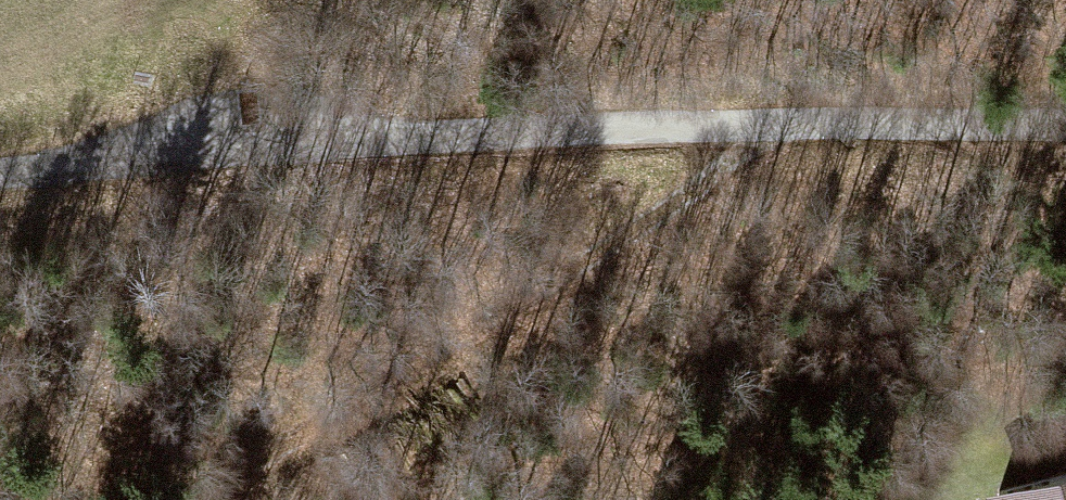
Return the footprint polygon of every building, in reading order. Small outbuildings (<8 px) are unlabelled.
[(1000,499),(1065,499),(1065,461),(995,478),(1000,499)]
